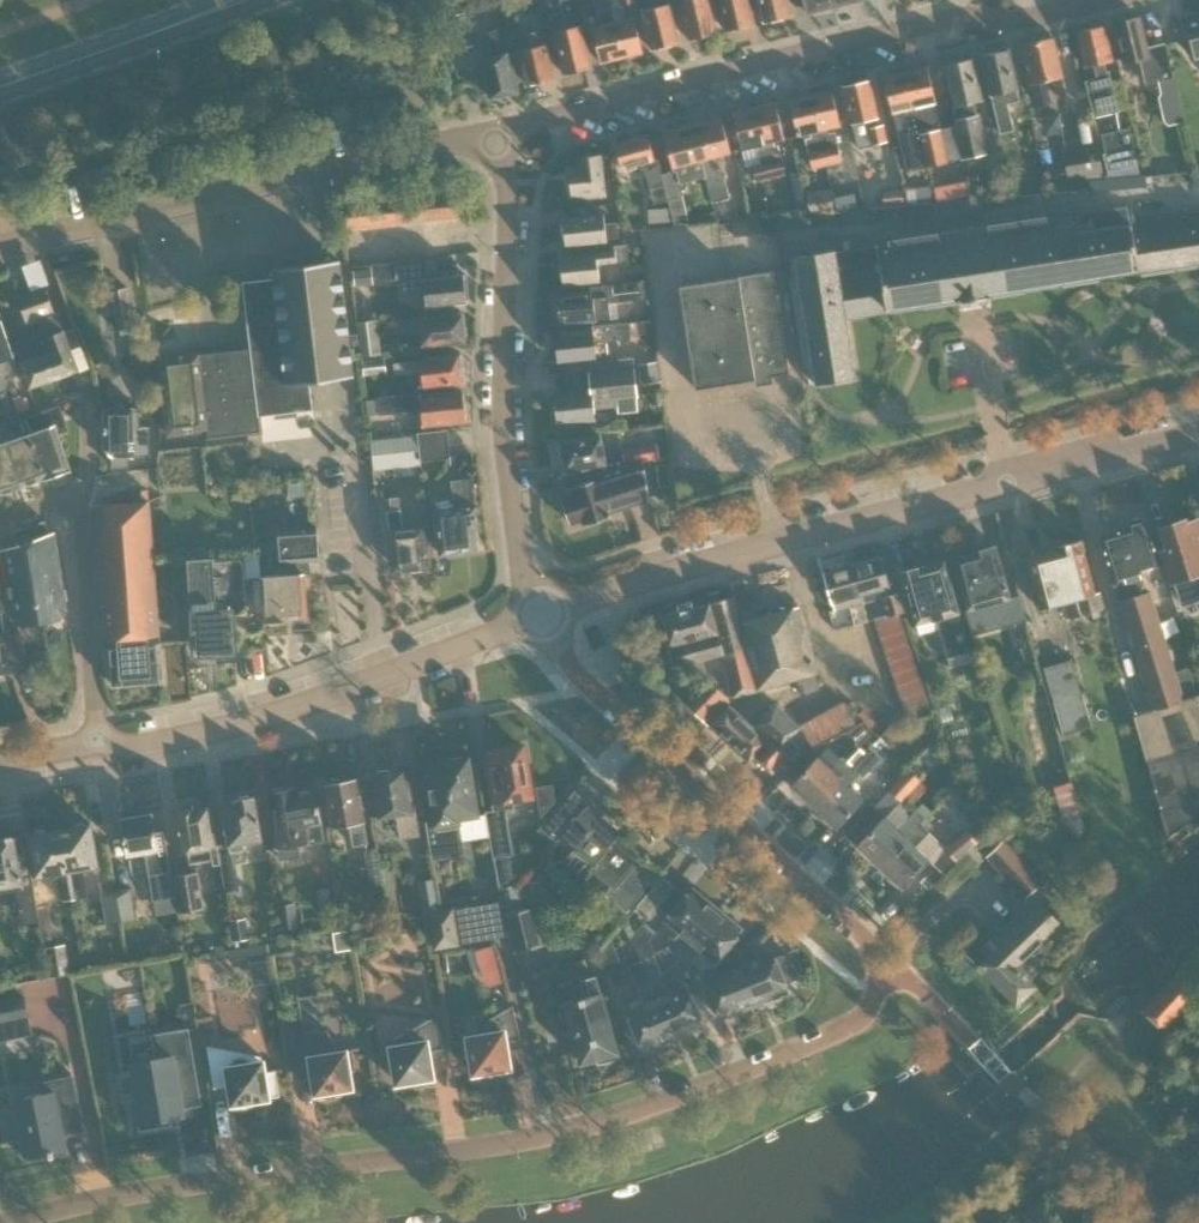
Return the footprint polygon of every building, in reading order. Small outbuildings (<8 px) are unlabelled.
[(538,8),(536,0),(521,0),(524,11),(538,8)] [(582,26),(578,12),(583,11),(581,0),(561,0),(568,29),(554,33),(564,73),(592,67),(582,26)] [(622,58),(613,22),(601,25),(595,0),(581,0),(583,11),(588,29),(592,28),(601,63),(622,58)] [(613,22),(622,58),(643,53),(634,17),(639,16),(635,0),(620,0),(625,19),(613,22)] [(652,50),(679,43),(670,4),(675,3),(675,0),(654,0),(656,7),(643,10),(652,50)] [(689,40),(717,33),(709,0),(682,0),(680,1),(689,40)] [(727,31),(755,24),(749,0),(719,0),(727,31)] [(764,22),(791,16),(788,0),(759,0),(764,22)] [(806,12),(834,6),(833,0),(803,0),(806,12)] [(1184,18),(1194,59),(1198,58),(1198,14),(1184,18)] [(1140,17),(1114,23),(1123,63),(1140,59),(1144,76),(1146,84),(1159,81),(1174,77),(1165,43),(1147,47),(1140,17)] [(1077,32),(1086,67),(1094,65),(1097,78),(1085,81),(1094,117),(1119,112),(1109,71),(1107,72),(1105,63),(1113,61),(1105,25),(1077,32)] [(495,56),(481,59),(490,98),(492,97),(493,99),(510,95),(509,93),(518,91),(512,64),(516,63),(508,28),(489,33),(495,56)] [(554,76),(547,45),(542,46),(538,31),(528,34),(531,48),(519,51),(527,85),(555,79),(554,76)] [(1053,37),(1022,45),(1032,84),(1033,84),(1037,103),(1050,100),(1046,81),(1063,77),(1053,37)] [(992,54),(982,56),(995,112),(990,113),(993,127),(1013,123),(1006,92),(1018,89),(1008,50),(1004,51),(1000,50),(995,51),(992,54)] [(945,65),(954,105),(953,106),(956,120),(955,120),(964,158),(987,153),(981,129),(980,130),(977,115),(976,115),(975,107),(972,108),(971,103),(982,100),(972,58),(967,60),(964,58),(958,60),(955,62),(945,65)] [(928,67),(906,72),(928,167),(962,159),(959,146),(945,150),(934,104),(936,103),(928,67)] [(908,172),(928,167),(906,72),(884,77),(893,113),(894,113),(908,172)] [(1174,77),(1159,81),(1162,93),(1167,92),(1174,119),(1183,117),(1174,77)] [(843,86),(858,149),(887,142),(883,125),(881,125),(870,80),(843,86)] [(832,89),(811,94),(826,165),(842,161),(838,144),(835,130),(829,132),(828,127),(841,124),(832,89)] [(812,168),(826,165),(811,94),(790,99),(798,136),(811,133),(812,137),(805,139),(812,168)] [(776,103),(755,108),(771,178),(786,174),(781,152),(777,153),(774,142),(784,139),(776,103)] [(771,178),(755,108),(734,113),(746,167),(753,166),(756,181),(771,178)] [(709,158),(702,159),(706,176),(712,202),(728,197),(718,155),(731,152),(721,116),(700,121),(704,138),(703,138),(709,158)] [(680,183),(706,176),(702,159),(709,158),(703,138),(704,138),(700,121),(663,131),(674,172),(677,171),(680,183)] [(1102,135),(1106,154),(1134,147),(1129,128),(1102,135)] [(668,200),(669,200),(662,175),(659,159),(655,160),(648,135),(615,144),(622,169),(626,169),(626,171),(637,168),(636,166),(643,164),(651,190),(665,187),(668,200)] [(1064,153),(1068,178),(1102,172),(1098,147),(1064,153)] [(1107,171),(1138,163),(1134,147),(1106,154),(1103,154),(1107,171)] [(583,195),(583,199),(606,197),(601,155),(579,157),(580,167),(569,169),(570,182),(569,184),(569,190),(571,192),(572,196),(583,195)] [(677,171),(674,172),(662,175),(669,200),(683,197),(680,183),(677,171)] [(1146,177),(1132,178),(1133,188),(1147,187),(1146,177)] [(1132,178),(1118,179),(1118,189),(1133,188),(1132,178)] [(1118,179),(1103,180),(1104,190),(1118,189),(1118,179)] [(937,184),(938,198),(970,195),(969,180),(937,184)] [(1103,180),(1089,182),(1089,188),(1090,192),(1104,190),(1103,180)] [(809,212),(833,210),(831,188),(807,191),(809,212)] [(884,204),(903,203),(902,190),(883,191),(884,204)] [(444,220),(460,218),(457,193),(441,195),(444,220)] [(428,221),(444,220),(441,195),(426,196),(428,221)] [(426,196),(410,198),(412,223),(428,221),(426,196)] [(688,219),(682,197),(669,201),(674,222),(688,219)] [(410,198),(394,199),(396,225),(412,223),(410,198)] [(981,199),(973,199),(974,215),(982,214),(984,214),(983,198),(981,199)] [(378,201),(380,226),(396,225),(394,199),(378,201)] [(973,199),(962,200),(964,216),(974,215),(973,199)] [(962,200),(952,201),(953,217),(964,216),(962,200)] [(378,201),(362,202),(365,228),(380,226),(378,201)] [(952,201),(942,202),(943,217),(953,217),(952,201)] [(365,228),(362,202),(346,204),(349,229),(365,228)] [(942,202),(931,203),(933,218),(943,217),(942,202)] [(917,204),(902,205),(903,218),(903,221),(918,220),(917,204)] [(958,297),(959,302),(990,297),(989,292),(1137,269),(1137,272),(1198,262),(1198,214),(1129,224),(1126,206),(1079,213),(795,257),(816,384),(856,378),(846,317),(889,310),(888,308),(958,297)] [(648,210),(649,224),(670,222),(669,208),(648,210)] [(870,208),(860,209),(862,225),(872,224),(872,223),(871,208),(870,208)] [(860,209),(850,210),(851,226),(862,225),(860,209)] [(850,210),(840,211),(841,226),(841,227),(851,226),(850,210)] [(617,223),(605,224),(604,214),(563,219),(564,223),(562,227),(563,232),(565,235),(566,246),(607,242),(606,239),(619,238),(617,223)] [(808,215),(797,216),(798,229),(809,229),(808,215)] [(787,216),(777,217),(778,231),(788,230),(787,216)] [(797,216),(787,216),(788,230),(798,229),(797,216)] [(734,220),(735,237),(777,233),(776,217),(734,220)] [(613,246),(614,251),(560,256),(563,285),(600,281),(598,264),(629,260),(627,244),(613,246)] [(242,282),(250,346),(250,347),(258,416),(260,416),(313,410),(310,382),(353,377),(340,261),(295,266),(294,257),(283,258),(284,267),(273,268),(274,278),(242,282)] [(395,263),(397,279),(403,278),(405,293),(425,291),(427,307),(467,302),(469,302),(467,275),(445,277),(445,273),(427,275),(425,260),(395,263)] [(355,286),(369,285),(367,269),(353,270),(355,286)] [(773,271),(679,286),(696,388),(789,374),(773,271)] [(557,310),(558,317),(560,320),(561,324),(611,319),(609,303),(651,299),(649,281),(592,287),(592,292),(558,295),(559,307),(557,310)] [(34,300),(42,321),(55,316),(44,284),(31,289),(34,300)] [(129,288),(110,292),(117,330),(136,326),(129,288)] [(34,300),(31,289),(17,294),(28,326),(40,322),(42,321),(34,300)] [(401,320),(402,335),(422,333),(424,347),(465,342),(465,341),(468,341),(466,326),(465,326),(463,313),(401,320)] [(51,351),(47,353),(56,378),(79,370),(71,350),(81,346),(74,328),(65,331),(59,315),(55,316),(42,321),(40,322),(41,326),(42,326),(51,351)] [(18,386),(14,375),(20,372),(15,357),(1,320),(0,320),(0,392),(18,386)] [(382,354),(378,320),(356,322),(360,357),(382,354)] [(629,323),(593,326),(593,330),(556,334),(557,347),(555,351),(555,357),(558,360),(558,362),(608,357),(607,343),(631,341),(629,323)] [(42,326),(41,326),(34,329),(36,336),(13,344),(29,388),(56,378),(47,353),(51,351),(42,326)] [(262,432),(260,416),(258,416),(250,347),(200,353),(200,352),(159,357),(168,434),(214,429),(215,437),(262,432)] [(395,375),(422,372),(424,388),(464,383),(464,382),(467,382),(464,355),(461,356),(461,354),(440,356),(439,354),(420,356),(421,360),(394,363),(395,375)] [(556,410),(555,414),(555,418),(557,421),(558,424),(595,420),(594,409),(617,406),(616,399),(637,397),(635,369),(633,357),(590,361),(591,373),(590,373),(591,390),(555,393),(556,410)] [(365,361),(366,373),(383,371),(382,359),(365,361)] [(659,382),(657,362),(639,364),(641,384),(659,382)] [(12,409),(6,392),(0,394),(0,409),(2,413),(12,409)] [(380,414),(422,410),(423,425),(466,421),(463,392),(421,397),(420,393),(378,397),(378,399),(380,414)] [(652,405),(663,404),(662,392),(651,393),(652,405)] [(26,397),(22,399),(21,395),(13,398),(18,412),(30,408),(26,397)] [(368,415),(380,414),(378,399),(367,400),(368,415)] [(58,433),(69,430),(60,405),(38,413),(44,430),(30,435),(45,478),(45,479),(72,470),(58,433)] [(106,449),(106,450),(113,457),(113,456),(113,467),(129,467),(129,456),(151,455),(150,426),(140,426),(139,408),(105,408),(106,449)] [(5,444),(20,487),(45,478),(30,435),(24,418),(17,421),(23,438),(5,444)] [(421,461),(450,458),(447,429),(418,432),(421,461)] [(371,440),(375,471),(420,466),(416,435),(371,440)] [(558,444),(560,459),(562,460),(562,463),(564,463),(566,472),(605,464),(606,469),(626,464),(623,450),(604,454),(600,436),(560,443),(560,444),(558,444)] [(20,487),(5,444),(0,446),(0,494),(20,487)] [(202,463),(200,445),(166,450),(168,467),(202,463)] [(648,460),(645,446),(623,450),(626,464),(648,460)] [(458,470),(472,469),(471,454),(456,455),(458,470)] [(565,489),(568,498),(562,500),(570,523),(584,519),(586,524),(611,516),(609,512),(649,499),(645,462),(596,472),(598,479),(565,489)] [(455,509),(436,511),(441,554),(445,553),(449,556),(456,555),(459,552),(476,550),(473,528),(478,527),(476,506),(471,507),(470,503),(475,502),(472,479),(451,481),(455,509)] [(289,497),(305,496),(303,481),(288,482),(289,497)] [(387,511),(394,571),(411,570),(412,572),(423,571),(423,568),(428,568),(424,527),(403,529),(399,497),(390,498),(391,511),(387,511)] [(96,505),(107,649),(111,649),(114,686),(116,685),(157,682),(159,682),(159,679),(162,679),(161,667),(158,667),(157,645),(160,645),(149,501),(96,505)] [(1184,700),(1150,592),(1143,594),(1138,578),(1143,576),(1140,569),(1160,563),(1147,520),(1146,520),(1140,517),(1130,520),(1127,526),(1127,528),(1100,536),(1154,709),(1134,716),(1147,761),(1147,762),(1168,836),(1198,815),(1198,695),(1184,700)] [(1162,527),(1171,556),(1166,558),(1173,581),(1179,599),(1198,592),(1198,519),(1186,523),(1185,520),(1162,527)] [(0,536),(0,561),(4,560),(2,550),(5,550),(49,535),(45,521),(0,536)] [(310,573),(309,561),(319,560),(317,527),(278,531),(280,551),(282,575),(261,576),(264,622),(287,621),(287,618),(308,616),(305,573),(310,573)] [(5,550),(2,550),(4,560),(13,618),(20,617),(21,625),(61,618),(60,610),(67,609),(54,534),(52,534),(49,535),(5,550)] [(1026,557),(1040,609),(1063,603),(1067,620),(1080,616),(1076,600),(1087,596),(1093,618),(1106,614),(1100,593),(1095,594),(1081,540),(1056,547),(1057,549),(1026,557)] [(954,559),(968,610),(1009,598),(1010,598),(996,546),(974,552),(974,553),(954,559)] [(247,614),(243,556),(189,559),(192,613),(193,632),(199,632),(201,654),(213,653),(214,654),(218,654),(222,657),(228,656),(232,653),(236,653),(233,617),(247,616),(247,614)] [(881,558),(853,565),(863,602),(882,597),(888,616),(905,611),(900,592),(891,595),(881,558)] [(938,618),(946,646),(949,657),(969,651),(966,641),(958,613),(959,612),(945,561),(924,567),(924,566),(902,572),(916,624),(938,618)] [(863,603),(863,602),(853,565),(825,573),(835,611),(850,606),(855,625),(868,622),(863,603)] [(1025,616),(1019,595),(1010,598),(1009,598),(1011,604),(1008,605),(1010,613),(1013,612),(1015,617),(1015,619),(1025,616)] [(734,696),(798,679),(801,694),(819,689),(815,674),(818,673),(800,607),(740,622),(733,597),(660,617),(674,667),(722,654),(734,696)] [(10,672),(4,633),(5,632),(1,612),(0,612),(0,674),(10,672)] [(903,627),(899,615),(875,623),(879,635),(903,627)] [(879,635),(883,647),(907,640),(903,627),(879,635)] [(911,651),(907,640),(883,647),(887,659),(911,651)] [(887,659),(891,671),(915,663),(911,651),(887,659)] [(1091,725),(1072,660),(1044,669),(1063,734),(1091,725)] [(919,674),(915,663),(891,671),(895,682),(919,674)] [(895,682),(899,694),(923,686),(919,674),(895,682)] [(687,705),(708,724),(729,702),(728,696),(710,680),(687,705)] [(899,694),(903,706),(927,698),(923,686),(899,694)] [(903,706),(907,718),(931,710),(927,698),(903,706)] [(1082,818),(1053,700),(1033,704),(1037,718),(1027,721),(1045,791),(1057,787),(1066,822),(1082,818)] [(845,729),(856,723),(845,702),(833,708),(845,729)] [(756,726),(770,739),(780,748),(787,740),(799,751),(808,740),(800,727),(776,704),(756,726)] [(749,761),(754,756),(770,739),(756,726),(754,729),(730,705),(710,726),(749,761)] [(833,708),(823,713),(834,735),(845,729),(833,708)] [(823,713),(811,719),(823,741),(834,735),(823,713)] [(811,719),(801,725),(808,740),(812,747),(823,741),(811,719)] [(870,746),(873,742),(864,734),(855,744),(864,752),(867,749),(870,746)] [(770,739),(754,756),(772,773),(780,765),(784,767),(792,758),(799,751),(787,740),(780,748),(770,739)] [(854,762),(864,752),(855,744),(846,754),(854,762)] [(499,809),(486,812),(494,858),(499,890),(515,886),(506,831),(510,831),(506,809),(515,808),(514,801),(534,797),(529,769),(525,769),(522,746),(489,752),(491,769),(490,770),(490,773),(492,774),(497,804),(498,804),(499,809)] [(854,762),(814,806),(826,817),(824,818),(832,825),(833,824),(836,827),(863,798),(859,796),(861,794),(853,787),(852,788),(849,786),(860,775),(863,778),(882,758),(870,746),(867,749),(864,752),(854,762)] [(803,795),(814,806),(854,762),(846,754),(841,759),(827,747),(792,785),(795,788),(794,790),(801,797),(803,795)] [(432,857),(462,852),(456,816),(478,813),(469,759),(465,760),(462,757),(449,759),(447,763),(443,764),(443,767),(425,770),(432,818),(425,820),(432,857)] [(377,775),(374,775),(381,817),(397,814),(401,838),(419,835),(413,800),(411,800),(406,769),(391,772),(388,770),(379,771),(377,775)] [(909,769),(890,790),(901,800),(920,780),(909,769)] [(354,846),(368,843),(364,821),(365,821),(357,778),(340,781),(338,778),(330,780),(328,783),(324,784),(332,827),(350,824),(354,846)] [(273,790),(272,793),(268,793),(278,848),(281,859),(300,856),(298,844),(324,840),(320,822),(321,821),(318,808),(314,786),(299,788),(298,788),(287,790),(285,790),(282,788),(273,790)] [(952,816),(963,805),(958,789),(941,806),(952,816)] [(560,842),(563,839),(573,847),(565,855),(585,872),(590,866),(612,885),(605,893),(627,911),(646,889),(640,885),(646,878),(632,866),(640,856),(616,836),(619,833),(589,808),(591,805),(576,793),(546,829),(560,842)] [(234,800),(235,806),(223,808),(229,842),(216,844),(220,864),(221,864),(226,892),(240,889),(235,862),(246,860),(243,843),(262,839),(255,797),(252,797),(249,795),(240,797),(237,800),(234,800)] [(176,809),(180,828),(179,829),(180,832),(183,851),(188,850),(190,863),(212,859),(213,866),(220,864),(216,844),(214,845),(208,807),(197,808),(197,806),(193,806),(191,805),(182,806),(180,809),(176,809)] [(869,855),(880,866),(921,823),(920,823),(925,817),(916,810),(898,830),(884,817),(858,845),(861,848),(860,850),(867,857),(869,855)] [(152,814),(122,819),(128,854),(146,851),(149,874),(171,871),(164,831),(155,832),(152,814)] [(74,827),(60,829),(72,898),(80,897),(76,869),(98,866),(91,824),(87,825),(84,823),(76,824),(74,827)] [(929,831),(921,823),(880,866),(903,886),(905,884),(907,885),(914,878),(912,876),(929,858),(916,846),(929,831)] [(1180,841),(1190,834),(1185,826),(1169,837),(1175,858),(1185,854),(1180,841)] [(72,898),(60,829),(47,832),(43,830),(36,831),(33,834),(30,835),(36,876),(59,872),(63,900),(72,898)] [(946,849),(957,860),(978,842),(967,830),(946,849)] [(20,884),(21,890),(16,891),(22,924),(38,921),(38,922),(39,922),(29,862),(26,845),(16,847),(14,837),(13,838),(13,836),(2,838),(2,839),(0,840),(0,887),(20,884)] [(1002,841),(987,857),(1026,898),(1042,883),(1002,841)] [(365,851),(368,867),(379,865),(376,849),(365,851)] [(542,896),(557,880),(541,865),(526,881),(542,896)] [(171,871),(149,874),(152,890),(154,900),(175,897),(171,871)] [(174,875),(180,913),(203,909),(197,871),(174,875)] [(638,906),(650,916),(675,886),(662,876),(638,906)] [(433,879),(419,881),(425,910),(439,908),(438,905),(435,886),(433,879)] [(518,885),(515,886),(499,890),(505,912),(523,908),(518,885)] [(132,888),(117,891),(122,921),(137,919),(132,888)] [(668,948),(678,956),(717,910),(706,901),(708,900),(696,890),(695,892),(692,890),(666,921),(680,933),(668,948)] [(122,921),(117,891),(101,893),(106,923),(122,921)] [(1003,990),(1017,1004),(1036,986),(1016,965),(1059,923),(1034,897),(993,936),(982,948),(974,939),(962,952),(1001,992),(1003,990)] [(280,929),(298,926),(295,903),(277,905),(280,929)] [(434,948),(474,941),(468,906),(428,913),(434,948)] [(544,945),(535,907),(505,915),(514,953),(544,945)] [(727,918),(717,910),(678,956),(688,964),(700,949),(715,962),(741,930),(738,928),(740,926),(728,916),(727,918)] [(231,921),(234,940),(249,938),(246,919),(231,921)] [(641,960),(652,955),(654,954),(648,941),(655,933),(644,923),(640,927),(630,939),(641,960)] [(359,938),(372,936),(371,925),(357,927),(359,938)] [(335,952),(351,950),(348,930),(333,932),(335,952)] [(270,954),(293,951),(291,940),(269,944),(270,954)] [(595,960),(608,972),(610,977),(624,971),(611,940),(595,960)] [(742,964),(757,1002),(770,997),(770,999),(784,993),(783,991),(787,990),(785,986),(798,981),(787,956),(775,961),(771,952),(755,958),(749,943),(745,944),(733,958),(737,966),(742,964)] [(70,974),(66,945),(46,948),(51,977),(70,974)] [(493,947),(477,951),(481,966),(483,975),(500,971),(493,947)] [(254,957),(258,985),(273,982),(268,955),(254,957)] [(669,994),(652,955),(641,960),(642,961),(650,981),(673,1036),(685,1032),(686,1034),(700,1028),(699,1026),(702,1024),(687,986),(669,994)] [(650,981),(642,961),(630,966),(645,1003),(628,1010),(643,1048),(647,1047),(648,1049),(661,1044),(661,1041),(673,1036),(650,981)] [(742,964),(737,966),(705,979),(720,1017),(723,1016),(724,1018),(738,1012),(737,1010),(757,1002),(742,964)] [(562,1018),(565,1023),(570,1022),(581,1063),(596,1059),(597,1063),(602,1063),(614,1060),(619,1057),(618,1052),(596,975),(580,980),(585,997),(560,1004),(559,1010),(562,1018)] [(1145,1009),(1163,1027),(1196,993),(1177,975),(1145,1009)] [(120,1029),(135,1028),(130,994),(116,996),(120,1029)] [(28,1016),(25,997),(0,1002),(0,1022),(28,1016)] [(469,1048),(461,1049),(462,1058),(466,1066),(472,1073),(480,1078),(489,1080),(498,1079),(496,1070),(510,1067),(505,1041),(521,1039),(513,1006),(483,1022),(485,1035),(468,1038),(469,1048)] [(397,1083),(411,1081),(412,1087),(434,1083),(428,1051),(444,1049),(438,1014),(390,1041),(397,1083)] [(154,1053),(155,1053),(156,1058),(132,1062),(139,1103),(134,1104),(139,1131),(173,1125),(170,1108),(179,1107),(180,1109),(202,1106),(189,1028),(150,1034),(154,1053)] [(337,1053),(327,1029),(291,1035),(296,1070),(312,1067),(317,1100),(318,1100),(318,1099),(342,1095),(341,1089),(352,1087),(349,1072),(356,1071),(352,1050),(351,1050),(351,1051),(337,1053)] [(276,1070),(264,1072),(262,1056),(207,1045),(213,1080),(228,1078),(233,1110),(254,1107),(253,1101),(279,1096),(279,1097),(280,1096),(276,1070)] [(22,1135),(27,1160),(55,1155),(53,1149),(66,1146),(64,1135),(84,1131),(73,1076),(51,1081),(53,1091),(14,1099),(19,1121),(18,1121),(18,1123),(19,1123),(21,1132),(20,1133),(21,1135),(22,1135)]
